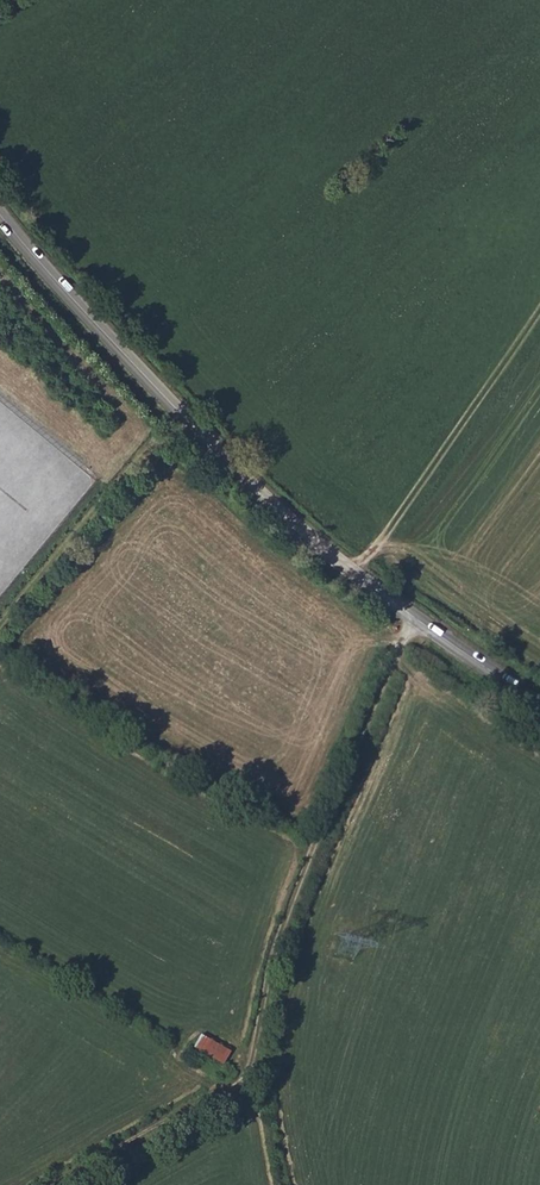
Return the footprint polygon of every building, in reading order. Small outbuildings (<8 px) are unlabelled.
[(231,1053),(210,1039),(203,1051),(224,1064),(231,1053)]
